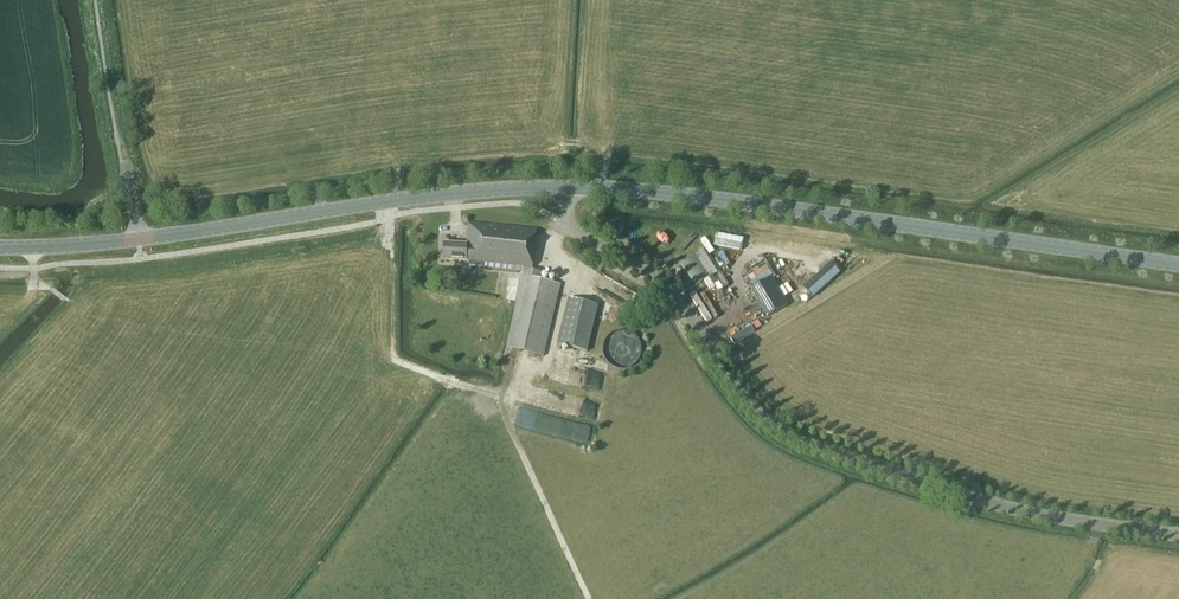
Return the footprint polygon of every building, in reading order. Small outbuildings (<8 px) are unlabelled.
[(292,167),(311,163),(310,157),(301,159),(299,151),(289,154),(292,167)] [(542,272),(532,270),(536,230),(469,223),(467,245),(445,243),(444,259),(471,261),(470,266),(523,271),(506,348),(545,356),(561,284),(540,279),(542,272)] [(720,272),(705,249),(696,255),(694,253),(680,262),(696,287),(720,272)] [(767,317),(788,305),(772,278),(775,276),(762,254),(744,264),(758,286),(751,290),(767,317)] [(833,264),(805,290),(814,299),(842,273),(833,264)] [(515,300),(521,278),(501,273),(495,296),(515,300)] [(587,352),(598,305),(569,298),(557,345),(587,352)] [(732,315),(745,306),(741,300),(727,309),(732,315)] [(732,338),(754,327),(750,319),(728,330),(732,338)] [(603,391),(607,373),(573,365),(568,383),(603,391)] [(600,420),(601,404),(590,403),(588,419),(600,420)]
